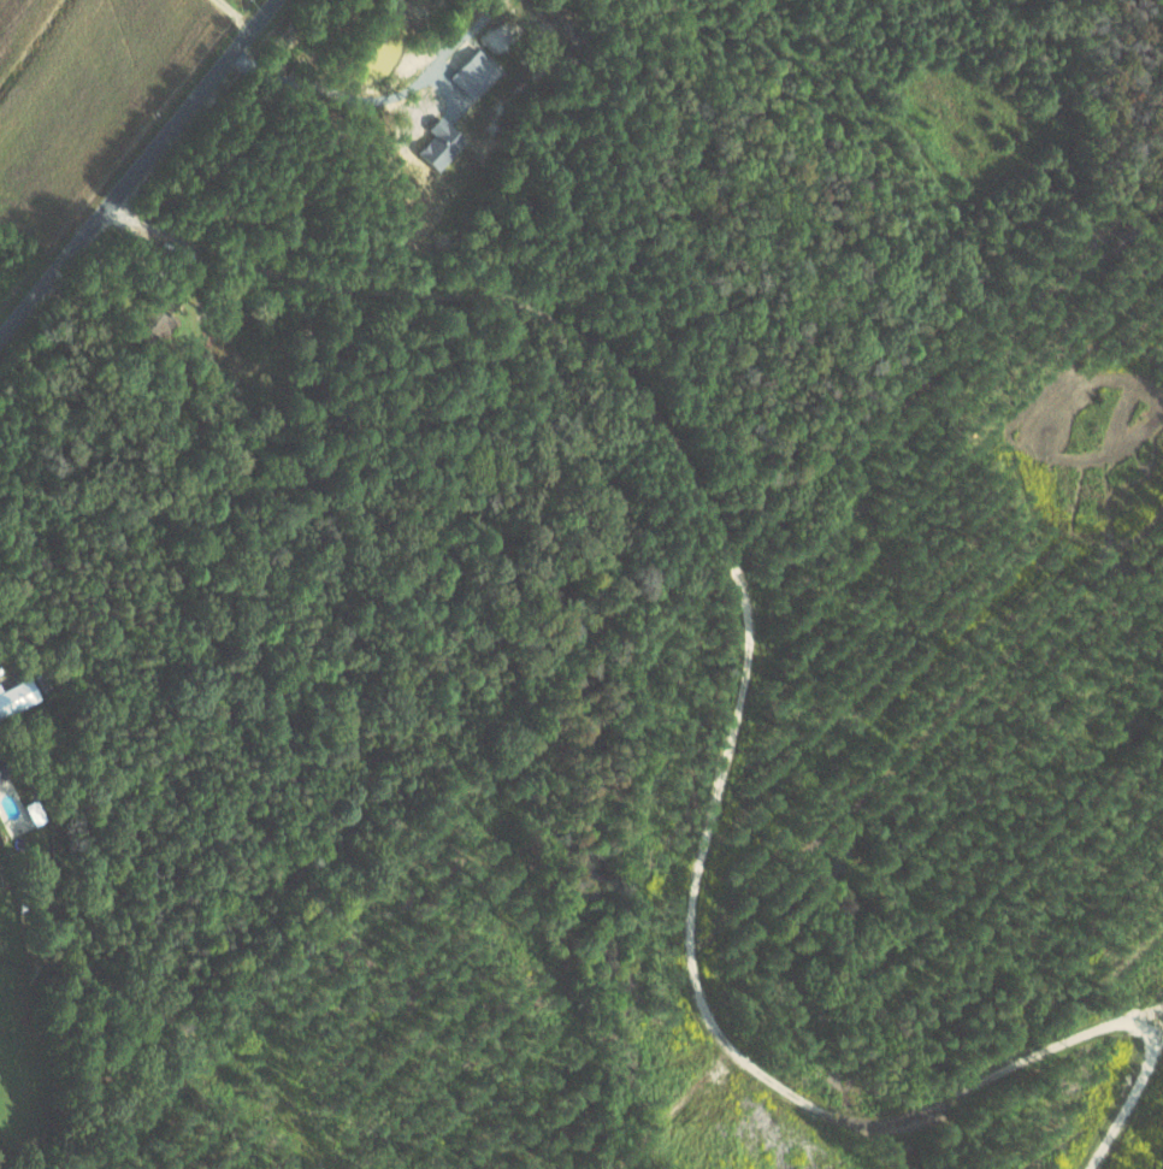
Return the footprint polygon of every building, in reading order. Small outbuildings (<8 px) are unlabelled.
[(457,71),(477,93),(501,71),(481,49),(457,71)] [(41,699),(31,677),(3,690),(0,683),(0,718),(41,699)] [(12,779),(3,756),(0,758),(0,783),(12,779)]
